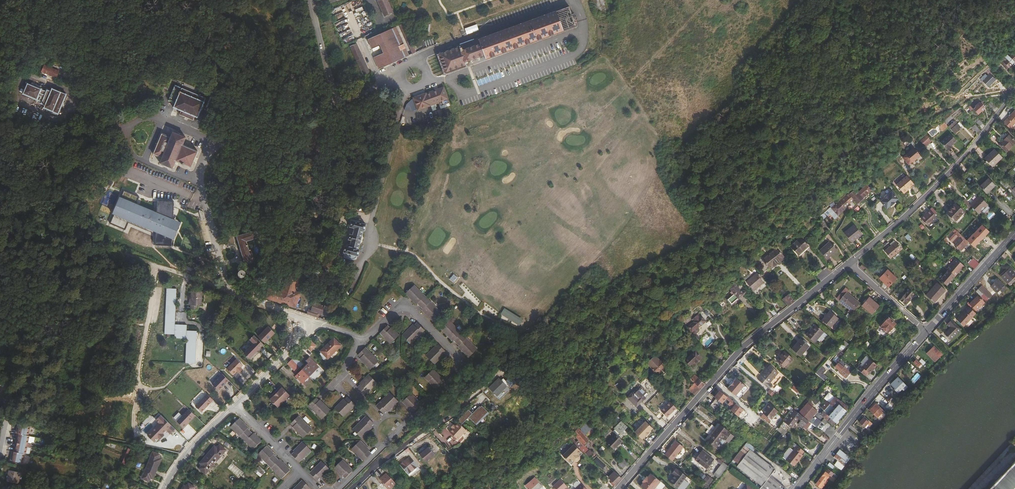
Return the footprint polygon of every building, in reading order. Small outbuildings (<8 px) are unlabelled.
[(391,0),(383,0),(388,12),(395,9),(391,0)] [(606,0),(593,0),(596,9),(607,5),(606,0)] [(466,61),(483,54),(485,59),(577,25),(569,5),(477,38),(479,43),(468,47),(468,44),(464,45),(465,48),(461,49),(459,45),(437,52),(444,73),(468,65),(466,61)] [(416,51),(404,23),(399,24),(411,53),(416,51)] [(408,54),(396,26),(393,27),(404,56),(408,54)] [(404,56),(393,27),(368,37),(371,45),(380,42),(383,51),(373,55),(377,66),(404,56)] [(369,70),(357,42),(350,44),(363,73),(369,70)] [(999,62),(1006,69),(1008,67),(1011,70),(1014,65),(1014,56),(1012,53),(1008,57),(1006,54),(999,62)] [(56,75),(58,69),(46,64),(43,70),(56,75)] [(990,74),(982,81),(988,87),(996,80),(990,74)] [(1004,87),(1006,89),(1014,86),(1010,80),(1006,83),(1007,85),(1004,87)] [(59,112),(67,93),(53,87),(51,91),(28,82),(24,92),(46,102),(44,107),(59,112)] [(204,96),(175,84),(168,100),(174,102),(173,107),(181,110),(179,113),(193,118),(194,114),(197,115),(204,96)] [(449,101),(443,86),(413,96),(417,110),(439,102),(440,104),(449,101)] [(972,107),(978,113),(985,106),(982,104),(981,102),(977,98),(970,105),(972,107)] [(996,106),(991,100),(988,103),(993,109),(996,106)] [(765,101),(760,106),(764,109),(768,104),(765,101)] [(917,102),(910,107),(913,111),(920,106),(917,102)] [(1003,124),(1009,129),(1014,123),(1014,111),(1003,124)] [(887,120),(882,112),(878,116),(881,120),(882,118),(885,122),(887,120)] [(877,117),(870,123),(876,131),(885,125),(882,121),(880,122),(877,117)] [(950,129),(954,133),(961,127),(960,126),(961,124),(958,121),(957,123),(954,120),(949,126),(951,128),(950,129)] [(944,122),(944,121),(939,126),(943,130),(947,125),(945,123),(944,122)] [(199,148),(185,142),(187,136),(173,130),(171,134),(162,130),(153,151),(162,155),(159,161),(173,167),(177,159),(192,165),(199,148)] [(947,149),(948,149),(949,147),(951,145),(956,139),(950,132),(940,142),(947,149)] [(927,134),(921,139),(920,141),(925,146),(932,139),(927,134)] [(998,144),(1005,151),(1014,142),(1009,135),(1002,141),(1002,140),(998,144)] [(913,149),(902,158),(908,165),(919,156),(913,149)] [(995,149),(985,158),(992,166),(1002,157),(995,149)] [(905,192),(914,185),(906,176),(896,185),(902,193),(905,192)] [(988,178),(980,186),(987,192),(995,185),(988,178)] [(866,185),(857,192),(863,199),(872,191),(866,185)] [(853,199),(857,204),(863,199),(857,192),(854,187),(847,193),(852,198),(853,199)] [(154,233),(154,244),(170,245),(171,245),(171,238),(172,218),(173,200),(156,199),(156,211),(135,202),(138,195),(123,188),(108,222),(123,229),(127,221),(128,219),(146,227),(148,224),(155,224),(154,233)] [(879,201),(886,209),(889,205),(890,206),(894,202),(894,201),(897,199),(891,191),(887,195),(885,194),(883,196),(883,198),(879,201)] [(847,193),(839,201),(843,206),(852,200),(851,199),(852,198),(847,193)] [(979,197),(971,205),(979,214),(987,205),(979,197)] [(843,206),(839,201),(836,203),(841,210),(844,208),(844,207),(843,206)] [(833,203),(819,215),(820,217),(819,218),(821,220),(824,217),(829,213),(834,219),(838,215),(837,214),(841,210),(836,203),(834,204),(833,203)] [(956,204),(946,214),(954,222),(964,212),(956,204)] [(926,216),(922,220),(928,226),(938,218),(931,210),(925,215),(926,216)] [(829,213),(824,217),(829,223),(834,219),(829,213)] [(180,222),(172,218),(171,238),(173,239),(180,222)] [(154,233),(155,224),(148,224),(146,227),(128,219),(127,221),(154,233)] [(355,259),(358,249),(356,249),(361,230),(364,231),(366,224),(351,220),(349,225),(352,226),(350,233),(348,232),(346,238),(348,239),(347,245),(343,244),(340,255),(353,258),(355,259)] [(982,224),(966,240),(974,248),(990,231),(982,224)] [(853,225),(843,233),(851,242),(861,234),(853,225)] [(246,241),(256,238),(254,231),(237,237),(245,265),(252,262),(249,251),(246,241)] [(141,239),(130,234),(128,239),(139,244),(141,239)] [(798,238),(789,246),(797,254),(806,246),(798,238)] [(959,239),(955,243),(961,249),(965,245),(959,239)] [(892,246),(885,252),(890,259),(902,249),(895,241),(890,245),(892,246)] [(828,242),(818,251),(825,259),(835,250),(828,242)] [(776,248),(762,259),(768,266),(772,263),(773,265),(781,258),(780,257),(782,255),(776,248)] [(957,260),(947,270),(955,278),(964,267),(957,260)] [(766,268),(760,273),(763,277),(769,272),(766,268)] [(1009,269),(1008,270),(1006,269),(1000,275),(1001,277),(1007,283),(1014,276),(1014,274),(1010,269),(1009,269)] [(295,306),(301,290),(295,288),(299,274),(288,270),(281,290),(268,286),(265,296),(295,306)] [(897,279),(888,270),(881,277),(886,282),(885,284),(889,287),(897,279)] [(937,278),(942,282),(948,275),(944,271),(937,278)] [(747,283),(749,286),(759,277),(761,276),(758,273),(747,283)] [(759,277),(749,286),(753,290),(763,281),(759,277)] [(1005,289),(999,282),(998,283),(996,281),(991,286),(996,293),(999,290),(1001,293),(1005,289)] [(735,283),(729,287),(734,293),(728,299),(732,303),(743,292),(735,283)] [(938,283),(926,295),(934,303),(946,290),(938,283)] [(443,314),(415,286),(407,293),(418,305),(419,304),(424,309),(423,310),(435,322),(443,314)] [(988,298),(988,299),(991,296),(981,286),(978,289),(988,298)] [(177,288),(167,287),(165,333),(175,334),(174,338),(186,338),(186,362),(196,363),(197,330),(187,330),(187,324),(175,324),(177,288)] [(988,298),(978,289),(975,291),(980,296),(981,295),(986,300),(988,298)] [(909,290),(900,300),(905,305),(911,299),(910,298),(913,294),(909,290)] [(202,291),(191,291),(191,309),(197,309),(197,305),(202,305),(202,291)] [(836,298),(839,301),(845,295),(842,292),(836,298)] [(846,313),(850,315),(859,304),(846,293),(845,295),(839,301),(849,310),(846,313)] [(782,298),(787,305),(793,301),(787,294),(782,298)] [(978,296),(970,305),(975,311),(977,309),(978,310),(983,305),(983,304),(984,302),(978,296)] [(879,307),(869,298),(862,306),(872,315),(879,307)] [(321,311),(324,304),(313,300),(311,307),(305,306),(304,311),(318,316),(320,310),(321,311)] [(972,318),(975,314),(968,307),(956,320),(963,326),(965,324),(972,318)] [(768,311),(773,316),(777,314),(772,308),(768,311)] [(764,313),(769,319),(773,316),(768,311),(768,310),(764,313)] [(829,312),(821,321),(830,329),(837,319),(829,312)] [(698,313),(695,316),(697,318),(693,321),(697,326),(704,320),(698,313)] [(888,318),(881,327),(890,336),(896,329),(893,327),(895,324),(888,318)] [(974,320),(972,318),(965,324),(967,326),(974,320)] [(960,329),(951,320),(948,323),(951,327),(944,334),(950,339),(960,329)] [(478,350),(450,321),(442,329),(454,341),(455,340),(460,345),(459,347),(470,357),(478,350)] [(404,335),(412,343),(426,330),(419,323),(416,325),(415,324),(404,335)] [(815,325),(806,335),(814,342),(823,332),(815,325)] [(388,326),(381,333),(392,343),(400,336),(392,328),(391,329),(388,326)] [(265,328),(255,338),(262,345),(272,335),(265,328)] [(704,344),(707,347),(717,338),(714,334),(704,344)] [(251,337),(247,341),(251,345),(241,355),(247,360),(261,346),(251,337)] [(333,339),(321,351),(327,358),(339,346),(333,339)] [(800,339),(791,349),(799,356),(808,346),(800,339)] [(305,346),(310,351),(315,346),(310,341),(305,346)] [(440,344),(428,356),(436,364),(445,355),(444,354),(447,351),(440,344)] [(929,345),(923,350),(931,358),(937,352),(929,345)] [(379,362),(366,348),(359,354),(362,357),(361,358),(372,369),(379,362)] [(695,351),(685,360),(689,364),(693,360),(695,362),(700,356),(695,351)] [(784,351),(777,360),(785,367),(793,358),(784,351)] [(719,352),(716,355),(721,361),(725,358),(719,352)] [(294,356),(292,359),(298,364),(300,367),(302,365),(294,356)] [(302,369),(309,376),(319,367),(310,358),(307,361),(308,363),(302,369)] [(663,358),(649,371),(653,375),(666,362),(663,358)] [(845,378),(853,369),(840,358),(837,362),(843,367),(839,372),(845,378)] [(298,364),(292,359),(287,363),(293,369),(298,364)] [(869,359),(862,367),(869,373),(876,365),(869,359)] [(235,361),(225,371),(232,377),(235,373),(237,375),(241,371),(239,369),(241,367),(235,361)] [(770,365),(757,379),(769,388),(772,391),(775,387),(772,385),(781,374),(770,365)] [(816,374),(824,381),(825,381),(827,379),(823,375),(827,370),(822,367),(816,374)] [(303,382),(309,376),(302,369),(296,376),(298,378),(297,379),(300,382),(301,381),(302,383),(303,382)] [(434,370),(426,378),(438,389),(444,383),(442,380),(443,379),(434,370)] [(226,381),(220,375),(209,386),(216,392),(226,381)] [(359,387),(366,395),(378,383),(370,375),(361,384),(361,385),(359,387)] [(907,387),(897,377),(890,384),(894,388),(893,389),(897,393),(901,389),(903,391),(907,387)] [(499,378),(489,387),(494,393),(494,394),(495,394),(496,394),(497,395),(504,389),(503,388),(506,385),(499,378)] [(694,383),(699,388),(704,383),(699,378),(694,383)] [(744,385),(736,378),(727,388),(738,397),(741,393),(739,391),(744,385)] [(694,394),(699,388),(694,383),(694,382),(688,388),(694,394)] [(635,406),(638,404),(647,394),(639,385),(629,395),(626,397),(635,406)] [(748,388),(744,385),(739,391),(741,393),(738,397),(739,398),(748,388)] [(274,392),(284,402),(290,395),(281,386),(279,389),(280,390),(278,391),(277,390),(277,389),(274,392)] [(719,390),(714,397),(722,403),(727,397),(719,390)] [(278,408),(284,402),(274,392),(271,394),(272,395),(273,396),(272,397),(271,396),(269,399),(278,408)] [(392,393),(378,406),(385,413),(387,411),(388,411),(399,401),(392,393)] [(422,404),(412,394),(404,401),(412,409),(413,409),(415,411),(422,404)] [(199,413),(211,401),(204,395),(193,407),(199,413)] [(335,410),(342,418),(356,404),(349,397),(346,400),(345,399),(335,410)] [(887,401),(892,406),(896,402),(891,397),(887,401)] [(821,414),(833,425),(846,410),(848,407),(842,401),(841,402),(836,398),(834,398),(830,402),(827,400),(822,407),(824,409),(821,414)] [(315,400),(307,406),(321,420),(329,412),(318,401),(317,402),(315,400)] [(674,408),(668,402),(659,412),(665,418),(674,408)] [(735,403),(730,410),(738,417),(743,410),(735,403)] [(778,410),(769,403),(767,407),(764,412),(771,419),(778,410)] [(817,411),(807,403),(799,413),(801,415),(803,417),(808,421),(817,411)] [(868,410),(879,420),(887,412),(884,409),(883,410),(876,403),(868,410)] [(457,420),(461,424),(472,413),(468,409),(457,420)] [(181,428),(193,416),(186,410),(174,422),(181,428)] [(801,415),(799,413),(798,413),(789,425),(791,427),(796,421),(799,418),(801,415)] [(144,435),(151,442),(155,437),(157,439),(161,435),(159,433),(158,432),(162,428),(163,429),(168,434),(173,429),(158,415),(153,419),(156,423),(144,435)] [(312,429),(298,415),(291,422),(294,425),(293,426),(304,437),(312,429)] [(368,416),(354,430),(362,437),(373,427),(372,426),(374,423),(368,416)] [(810,423),(808,421),(803,417),(801,420),(798,423),(805,429),(810,423)] [(871,424),(863,417),(859,422),(867,428),(871,424)] [(239,419),(231,426),(254,449),(261,441),(253,434),(248,429),(248,428),(239,419)] [(614,428),(612,430),(615,433),(618,435),(627,426),(620,420),(613,428),(614,428)] [(645,420),(634,431),(641,438),(652,427),(645,420)] [(457,438),(461,434),(466,429),(461,424),(458,421),(455,425),(452,422),(446,428),(457,438)] [(18,432),(29,435),(31,425),(18,423),(18,427),(20,427),(19,429),(18,429),(17,432),(18,432)] [(719,424),(708,439),(718,446),(729,432),(719,424)] [(578,427),(572,432),(568,436),(574,442),(579,447),(583,443),(589,438),(578,427)] [(16,441),(28,444),(30,435),(29,435),(18,432),(18,436),(19,436),(19,438),(17,437),(16,437),(16,441)] [(618,435),(615,433),(607,441),(614,448),(622,439),(618,435)] [(26,453),(28,444),(16,441),(15,445),(16,446),(17,446),(17,448),(16,447),(15,451),(25,453),(26,453)] [(360,441),(353,448),(364,460),(371,454),(368,451),(369,450),(360,441)] [(675,441),(664,454),(673,461),(683,447),(675,441)] [(292,455),(299,462),(311,450),(303,442),(294,451),(295,452),(292,455)] [(579,447),(574,442),(563,454),(572,462),(575,459),(577,459),(580,457),(580,454),(583,451),(579,447)] [(759,488),(784,488),(786,487),(771,474),(777,468),(748,444),(737,458),(742,462),(740,464),(763,484),(759,488)] [(804,451),(796,444),(785,458),(793,465),(797,460),(798,461),(803,454),(802,453),(804,451)] [(215,446),(207,455),(216,462),(226,450),(220,445),(217,448),(215,446)] [(266,447),(259,454),(283,478),(291,471),(280,460),(279,461),(273,455),(274,454),(266,447)] [(423,452),(420,454),(426,461),(435,454),(429,447),(423,452)] [(23,462),(25,453),(15,451),(13,450),(13,454),(14,454),(14,456),(12,456),(11,455),(11,460),(23,462)] [(706,467),(711,461),(706,458),(709,455),(702,450),(695,459),(706,467)] [(840,470),(850,459),(840,450),(833,457),(838,462),(834,465),(840,470)] [(148,465),(157,469),(161,459),(159,458),(160,455),(153,452),(148,465)] [(216,462),(207,455),(200,463),(202,465),(199,469),(206,474),(216,462)] [(410,477),(420,469),(412,459),(410,457),(400,465),(410,477)] [(623,468),(628,462),(623,457),(618,463),(623,468)] [(353,471),(342,460),(334,468),(342,476),(343,475),(346,478),(353,471)] [(991,488),(1014,488),(1014,461),(991,488)] [(322,462),(311,473),(317,480),(320,478),(321,478),(330,470),(322,462)] [(729,465),(724,462),(716,472),(721,476),(729,465)] [(233,464),(229,468),(239,478),(243,474),(233,464)] [(153,479),(157,469),(148,465),(142,478),(149,481),(151,478),(153,479)] [(667,479),(675,486),(684,474),(676,468),(673,467),(670,471),(672,473),(667,479)] [(833,473),(828,469),(816,484),(819,487),(828,475),(830,477),(833,473)] [(21,472),(10,470),(8,481),(19,483),(21,472)] [(612,482),(614,485),(615,484),(615,483),(621,477),(614,470),(608,476),(613,480),(612,482)] [(386,486),(393,480),(387,474),(381,480),(386,486)] [(651,474),(649,477),(647,477),(643,482),(644,483),(641,487),(644,488),(655,488),(657,487),(661,481),(651,474)] [(533,477),(524,484),(528,488),(527,488),(538,488),(541,487),(533,477)] [(560,478),(552,485),(556,488),(563,488),(566,485),(560,478)] [(294,488),(309,488),(310,487),(304,480),(294,488)]
